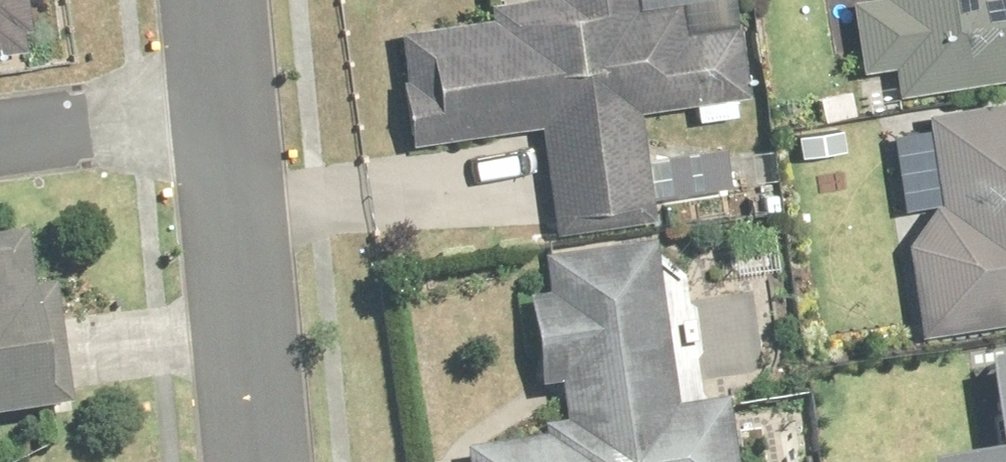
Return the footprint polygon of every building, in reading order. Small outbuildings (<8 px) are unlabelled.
[(810,37),(779,41),(795,147),(1005,116),(1005,8),(943,17),(940,0),(804,0),(810,37)] [(340,205),(480,188),(489,282),(588,273),(579,176),(687,163),(670,30),(323,72),(340,205)] [(994,138),(857,154),(870,266),(834,271),(850,379),(1005,356),(1005,237),(994,138)] [(628,451),(609,283),(474,298),(493,461),(653,461),(652,448),(628,451)] [(910,415),(917,461),(1005,461),(1005,401),(910,415)]
